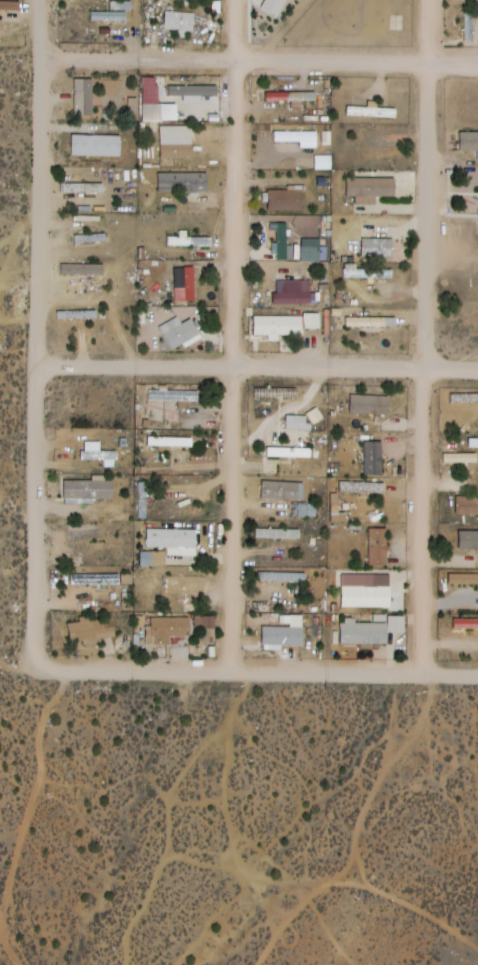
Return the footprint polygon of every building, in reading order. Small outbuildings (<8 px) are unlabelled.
[(261,7),(279,16),(286,0),(264,0),(261,7)] [(128,1),(110,1),(110,11),(90,11),(90,22),(128,22),(128,1)] [(194,11),(164,11),(164,32),(194,32),(194,11)] [(160,77),(143,77),(143,125),(160,125),(160,77)] [(93,79),(74,79),(74,115),(93,115),(93,79)] [(214,93),(214,84),(166,84),(166,93),(214,93)] [(348,115),(358,115),(358,107),(348,107),(348,115)] [(460,132),(460,150),(477,150),(477,132),(460,132)] [(71,155),(121,155),(121,135),(71,135),(71,155)] [(192,159),(192,140),(161,140),(161,159),(192,159)] [(208,173),(157,173),(157,191),(208,191),(208,173)] [(395,178),(347,178),(347,196),(357,196),(357,203),(378,203),(378,196),(395,196),(395,178)] [(268,211),(302,211),(302,189),(268,189),(268,211)] [(287,258),(287,223),(277,223),(277,258),(287,258)] [(187,236),(187,230),(179,230),(179,236),(167,236),(167,245),(211,245),(211,236),(187,236)] [(104,234),(74,234),(74,242),(104,242),(104,234)] [(395,239),(363,239),(363,256),(395,256),(395,239)] [(60,263),(60,274),(105,274),(105,263),(60,263)] [(193,277),(199,277),(199,267),(184,267),(184,288),(174,288),(174,301),(193,301),(193,277)] [(345,268),(345,277),(393,277),(393,268),(345,268)] [(275,304),(311,304),(311,280),(275,280),(275,304)] [(181,324),(177,316),(159,326),(172,349),(200,333),(191,318),(181,324)] [(253,316),(253,335),(303,335),(303,316),(253,316)] [(347,326),(397,326),(397,316),(347,316),(347,326)] [(389,395),(350,395),(350,413),(389,414),(389,395)] [(286,429),(309,430),(309,415),(286,415),(286,429)] [(189,437),(148,437),(148,445),(189,445),(189,437)] [(80,450),(81,460),(117,459),(117,450),(99,451),(98,442),(87,442),(88,450),(80,450)] [(365,475),(383,475),(383,442),(365,442),(365,475)] [(268,456),(310,456),(310,448),(268,448),(268,456)] [(114,500),(114,480),(64,480),(64,500),(114,500)] [(302,481),(261,481),(261,499),(302,499),(302,481)] [(385,482),(340,482),(340,492),(385,492),(385,482)] [(455,496),(455,515),(477,515),(477,496),(455,496)] [(316,503),(297,503),(297,517),(316,517),(316,503)] [(197,528),(148,528),(148,548),(197,548),(197,528)] [(370,566),(388,566),(388,528),(370,528),(370,566)] [(300,529),(257,529),(257,538),(300,538),(300,529)] [(444,531),(444,541),(477,541),(477,531),(444,531)] [(305,572),(258,572),(258,581),(305,581),(305,572)] [(450,574),(450,584),(477,584),(477,574),(450,574)] [(105,575),(71,575),(71,583),(105,583),(105,575)] [(390,575),(359,575),(359,587),(343,587),(343,607),(390,607),(390,575)] [(70,643),(116,637),(113,615),(79,620),(79,621),(67,623),(70,643)] [(387,644),(387,615),(373,615),(373,621),(341,621),(341,644),(387,644)] [(215,616),(197,616),(197,635),(215,635),(215,616)] [(190,636),(190,617),(152,617),(152,644),(172,644),(172,636),(190,636)] [(263,645),(304,645),(304,626),(263,626),(263,645)]
